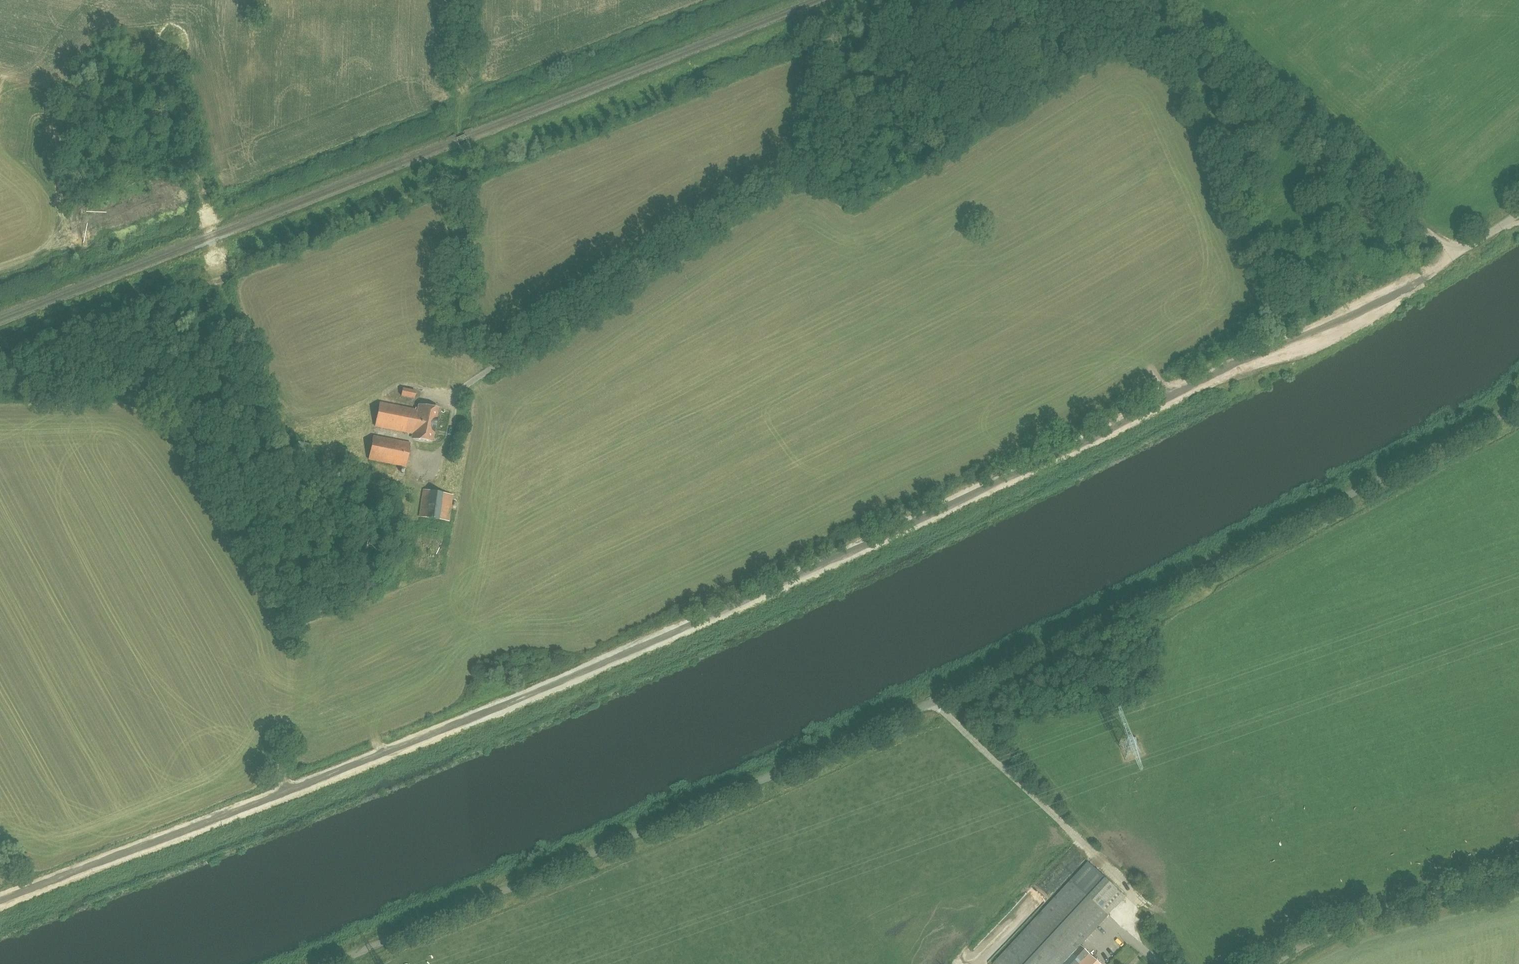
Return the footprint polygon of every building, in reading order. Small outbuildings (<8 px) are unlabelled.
[(403,388),(401,396),(414,399),(416,391),(403,388)] [(418,405),(417,410),(379,403),(375,426),(415,434),(415,438),(431,442),(438,408),(418,405)] [(406,467),(411,443),(373,435),(368,460),(406,467)] [(419,516),(449,521),(453,495),(423,489),(419,516)] [(396,526),(389,523),(384,536),(391,539),(396,526)] [(1123,677),(1115,678),(1107,679),(1108,686),(1123,683),(1123,677)] [(1087,862),(1070,881),(1108,915),(1125,896),(1087,862)] [(993,963),(994,963),(1062,963),(1108,915),(1070,881),(993,963)] [(1080,945),(1062,963),(1100,963),(1080,945)]
